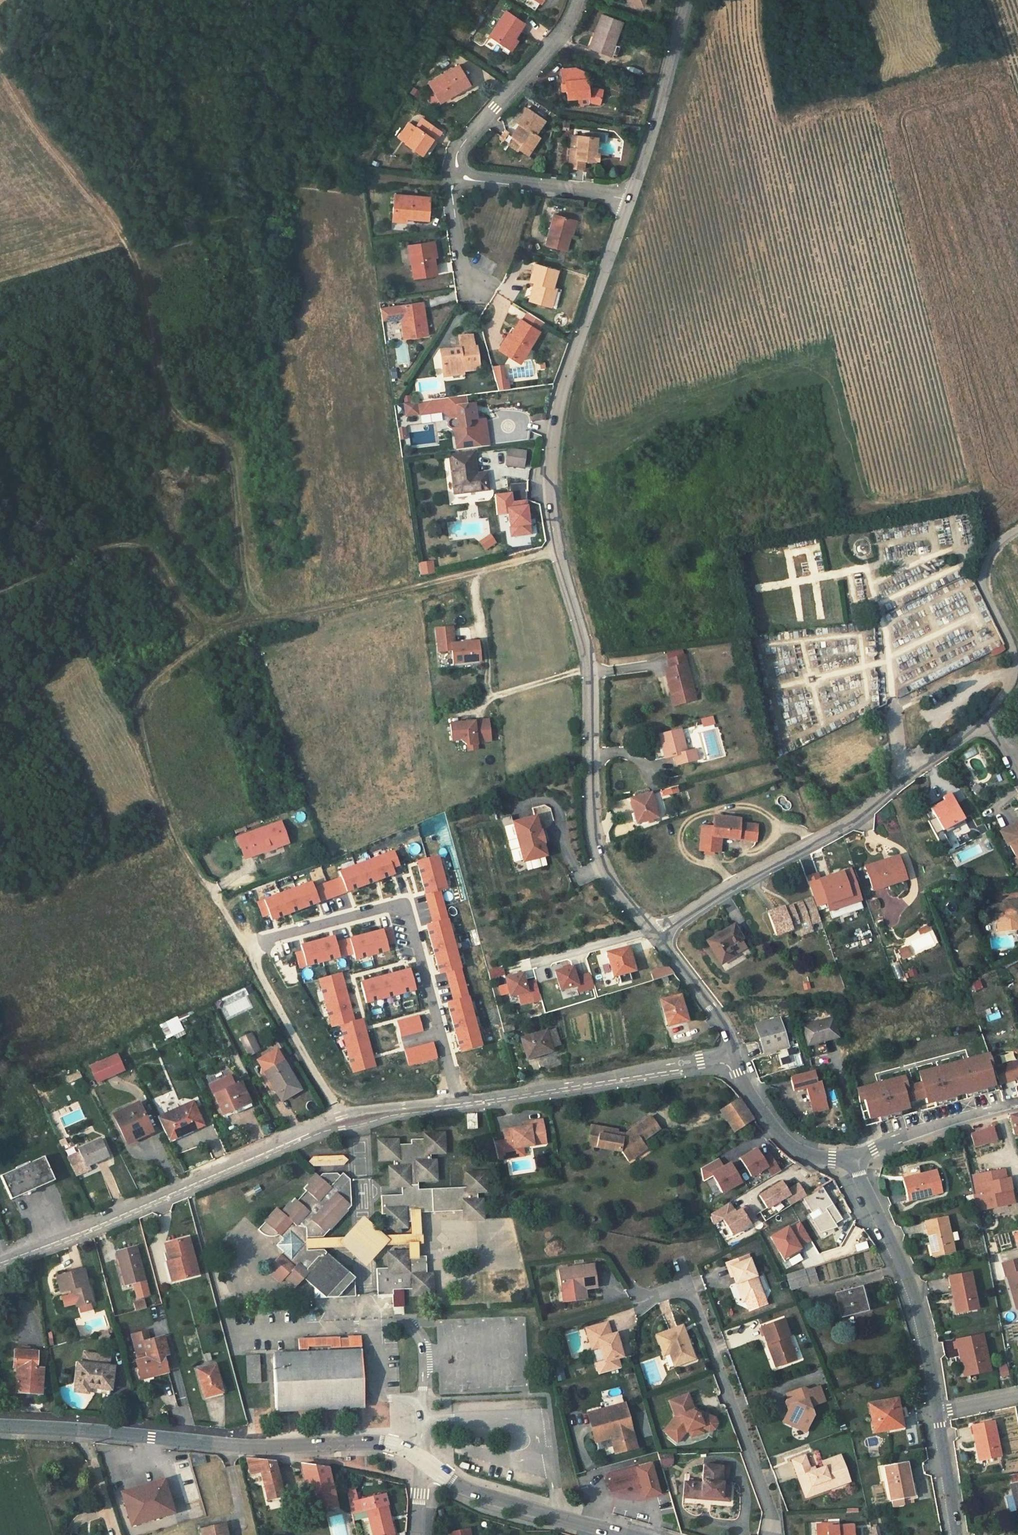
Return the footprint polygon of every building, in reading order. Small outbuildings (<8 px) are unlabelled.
[(508,48),(514,38),(524,24),(506,12),(490,36),(508,48)] [(592,48),(609,55),(614,40),(621,22),(602,14),(594,32),(597,33),(592,48)] [(597,33),(594,32),(588,47),(592,48),(597,33)] [(517,40),(514,38),(508,48),(510,50),(517,40)] [(620,42),(614,40),(609,55),(615,57),(620,42)] [(439,101),(455,92),(469,84),(458,66),(428,82),(439,101)] [(561,69),(562,82),(566,82),(566,90),(567,98),(578,97),(579,104),(589,103),(589,101),(599,103),(603,90),(588,86),(587,73),(576,68),(561,69)] [(470,88),(469,84),(455,92),(457,95),(470,88)] [(521,126),(513,137),(521,143),(518,148),(527,154),(539,137),(535,134),(544,121),(527,109),(517,123),(521,126)] [(422,119),(416,127),(419,130),(425,121),(422,119)] [(421,155),(427,145),(432,139),(434,141),(440,132),(425,121),(419,130),(416,127),(415,129),(406,142),(405,143),(421,155)] [(562,122),(561,129),(569,130),(570,122),(562,122)] [(399,137),(406,142),(415,129),(408,123),(399,137)] [(572,134),(570,148),(577,149),(578,135),(572,134)] [(577,149),(570,148),(566,180),(581,181),(584,160),(594,161),(597,138),(588,136),(578,135),(577,149)] [(510,142),(518,148),(521,143),(513,137),(510,142)] [(394,194),(392,215),(404,216),(404,217),(427,219),(429,197),(394,194)] [(574,220),(554,215),(546,244),(565,250),(574,220)] [(436,274),(433,257),(431,242),(409,245),(414,277),(436,274)] [(552,307),(557,288),(553,287),(557,270),(535,264),(530,280),(535,282),(529,300),(552,307)] [(561,289),(557,288),(552,307),(556,308),(561,289)] [(421,311),(424,311),(423,302),(381,307),(383,321),(401,318),(405,339),(428,336),(426,324),(423,325),(421,311)] [(521,320),(511,335),(501,350),(519,362),(539,332),(521,320)] [(501,350),(511,335),(508,333),(498,348),(501,350)] [(462,349),(454,350),(440,351),(443,374),(479,369),(476,347),(474,347),(472,335),(459,337),(460,346),(462,346),(462,349)] [(396,365),(408,364),(407,341),(394,342),(396,365)] [(492,367),(496,382),(504,381),(502,366),(492,367)] [(504,381),(496,382),(498,391),(509,390),(507,381),(504,381)] [(466,395),(425,400),(426,410),(430,413),(443,411),(450,419),(447,422),(447,427),(452,429),(454,429),(456,446),(477,443),(476,437),(488,435),(486,418),(484,417),(477,418),(475,403),(467,404),(466,395)] [(417,402),(404,404),(406,416),(419,414),(417,402)] [(406,439),(405,427),(396,428),(398,440),(406,439)] [(525,451),(509,449),(506,464),(522,467),(525,451)] [(473,452),(450,455),(454,494),(488,489),(486,473),(476,474),(473,452)] [(496,514),(508,513),(511,536),(530,533),(526,506),(518,507),(517,502),(512,503),(510,492),(494,495),(496,514)] [(482,544),(491,537),(489,535),(480,541),(482,544)] [(491,537),(482,544),(485,549),(494,542),(491,537)] [(433,561),(420,563),(422,575),(435,573),(433,561)] [(454,644),(452,627),(436,629),(438,651),(451,650),(453,663),(479,661),(477,642),(454,644)] [(1004,646),(991,652),(993,655),(994,655),(999,654),(1002,652),(1005,649),(1004,646)] [(670,669),(665,670),(674,707),(695,702),(685,657),(680,658),(668,661),(670,669)] [(897,690),(898,699),(909,693),(905,686),(897,690)] [(712,725),(711,718),(703,720),(704,727),(712,725)] [(490,741),(488,720),(473,721),(450,724),(451,740),(460,739),(461,746),(467,745),(467,750),(476,749),(476,742),(490,741)] [(679,730),(659,735),(665,758),(674,756),(676,765),(696,759),(694,750),(685,752),(679,730)] [(663,760),(664,767),(672,766),(671,758),(663,760)] [(977,800),(984,797),(978,784),(970,787),(977,800)] [(651,794),(630,799),(636,823),(657,817),(651,794)] [(965,820),(951,794),(937,801),(938,804),(931,808),(936,818),(928,822),(935,835),(965,820)] [(738,835),(755,837),(757,825),(739,823),(740,819),(713,816),(712,827),(701,826),(698,850),(718,852),(720,837),(738,839),(738,835)] [(529,820),(507,827),(518,865),(540,858),(537,847),(538,846),(535,835),(534,835),(529,820)] [(280,844),(281,846),(289,844),(281,822),(237,838),(245,859),(278,848),(277,845),(280,844)] [(244,824),(233,828),(236,835),(247,831),(244,824)] [(1001,833),(1008,847),(1010,846),(1016,859),(1015,860),(1017,866),(1017,824),(1001,833)] [(300,841),(293,843),(295,850),(302,847),(300,841)] [(313,889),(311,883),(257,903),(262,917),(269,915),(271,920),(275,919),(291,913),(314,904),(354,890),(377,881),(391,876),(394,875),(392,870),(399,867),(393,853),(339,873),(341,879),(313,889)] [(886,880),(904,875),(898,856),(866,867),(873,890),(888,885),(886,880)] [(453,1002),(446,1004),(448,1009),(453,1030),(458,1048),(459,1053),(480,1047),(439,892),(446,890),(438,858),(416,863),(419,873),(426,899),(433,925),(427,927),(428,931),(433,952),(438,971),(439,975),(446,973),(453,1002)] [(829,910),(860,899),(850,869),(819,879),(827,903),(829,910)] [(827,903),(819,879),(817,873),(806,876),(817,907),(827,903)] [(886,880),(888,885),(905,879),(904,875),(886,880)] [(798,924),(799,928),(802,935),(811,931),(809,924),(821,921),(813,898),(783,908),(783,907),(767,913),(775,935),(791,929),(790,927),(798,924)] [(860,899),(829,910),(832,918),(863,907),(860,899)] [(1015,922),(1017,921),(1017,901),(1004,902),(1004,904),(1006,921),(1006,923),(1015,922)] [(1004,904),(996,905),(999,923),(1006,921),(1004,904)] [(733,956),(732,955),(728,947),(740,940),(742,938),(734,924),(706,941),(720,964),(733,956)] [(354,960),(387,952),(386,946),(393,944),(389,930),(380,932),(353,939),(335,944),(333,938),(329,939),(303,946),(300,947),(302,953),(295,955),(298,969),(353,954),(354,960)] [(744,947),(740,940),(728,947),(732,955),(744,947)] [(903,959),(910,956),(906,947),(899,950),(903,959)] [(634,971),(628,948),(606,954),(613,977),(634,971)] [(560,989),(577,984),(579,991),(592,988),(588,974),(575,977),(572,966),(555,971),(560,989)] [(487,970),(489,979),(504,976),(502,967),(487,970)] [(650,972),(652,981),(661,978),(667,976),(674,974),(668,967),(650,972)] [(414,992),(409,971),(399,974),(383,978),(366,982),(360,984),(365,1004),(414,992)] [(536,981),(525,984),(522,973),(505,978),(510,996),(518,994),(521,1005),(541,1000),(536,981)] [(361,1020),(353,1022),(351,1014),(344,987),(340,974),(319,980),(331,1028),(340,1026),(352,1073),(374,1068),(371,1058),(364,1031),(361,1020)] [(979,975),(970,978),(972,984),(981,982),(979,975)] [(247,994),(252,992),(249,985),(215,1001),(224,1021),(254,1008),(247,994)] [(447,998),(444,985),(438,986),(441,999),(447,998)] [(498,997),(505,995),(502,985),(496,987),(498,997)] [(921,987),(911,989),(913,996),(923,994),(921,987)] [(681,995),(661,1000),(668,1026),(687,1021),(681,995)] [(987,1021),(1000,1018),(999,1012),(986,1014),(987,1021)] [(832,1017),(802,1025),(807,1045),(838,1037),(832,1017)] [(421,1032),(418,1018),(396,1023),(400,1038),(421,1032)] [(764,1053),(776,1050),(786,1046),(787,1046),(779,1018),(756,1025),(763,1047),(764,1053)] [(173,1022),(168,1025),(173,1036),(178,1033),(173,1022)] [(515,1030),(513,1023),(502,1026),(504,1033),(515,1030)] [(173,1036),(168,1025),(161,1027),(167,1038),(173,1036)] [(520,1038),(527,1059),(552,1051),(551,1047),(560,1044),(555,1029),(546,1031),(537,1033),(535,1028),(521,1032),(523,1038),(520,1038)] [(251,1033),(242,1038),(249,1054),(258,1049),(251,1033)] [(810,1047),(812,1056),(825,1053),(823,1044),(810,1047)] [(436,1059),(432,1045),(404,1052),(407,1066),(436,1059)] [(786,1046),(776,1050),(777,1056),(788,1052),(786,1046)] [(264,1072),(283,1060),(276,1049),(257,1060),(264,1072)] [(995,1069),(990,1054),(919,1073),(922,1083),(926,1097),(928,1103),(935,1101),(956,1096),(966,1093),(986,1087),(999,1084),(995,1069)] [(117,1055),(90,1067),(96,1082),(123,1070),(117,1055)] [(283,1060),(264,1072),(272,1086),(278,1088),(284,1099),(300,1089),(283,1060)] [(999,1084),(1017,1078),(1017,1061),(995,1069),(999,1084)] [(68,1084),(81,1078),(78,1071),(65,1077),(68,1084)] [(812,1071),(791,1078),(794,1091),(806,1087),(814,1113),(827,1109),(820,1082),(816,1083),(812,1071)] [(230,1076),(209,1086),(222,1115),(250,1103),(241,1083),(234,1085),(230,1076)] [(862,1100),(866,1099),(872,1119),(880,1116),(901,1111),(909,1108),(908,1102),(904,1088),(908,1087),(905,1077),(859,1089),(862,1100)] [(904,1088),(908,1102),(926,1097),(922,1083),(908,1087),(904,1088)] [(986,1087),(966,1093),(968,1098),(988,1093),(986,1087)] [(956,1096),(935,1101),(936,1107),(957,1101),(956,1096)] [(739,1098),(725,1108),(739,1129),(753,1119),(739,1098)] [(193,1101),(157,1117),(160,1123),(169,1141),(203,1126),(193,1101)] [(138,1103),(113,1115),(127,1143),(152,1131),(138,1103)] [(739,1129),(725,1108),(721,1111),(735,1132),(739,1129)] [(901,1111),(880,1116),(882,1121),(890,1119),(902,1116),(901,1111)] [(476,1114),(466,1115),(467,1129),(476,1129),(476,1114)] [(1009,1116),(1014,1135),(1017,1134),(1017,1114),(1009,1116)] [(636,1151),(644,1145),(642,1141),(659,1129),(650,1116),(623,1135),(617,1134),(617,1131),(589,1126),(586,1143),(596,1145),(595,1147),(621,1152),(627,1162),(638,1154),(636,1151)] [(543,1121),(530,1123),(530,1127),(525,1128),(503,1131),(506,1148),(513,1146),(514,1149),(523,1148),(547,1145),(543,1121)] [(992,1128),(971,1134),(975,1146),(995,1140),(992,1128)] [(402,1194),(380,1196),(382,1214),(387,1214),(387,1228),(406,1228),(405,1222),(410,1222),(410,1209),(419,1209),(419,1213),(463,1210),(464,1219),(483,1218),(482,1200),(477,1200),(477,1192),(486,1191),(485,1173),(466,1174),(467,1187),(418,1190),(418,1181),(436,1180),(435,1161),(431,1162),(430,1153),(444,1152),(443,1134),(425,1135),(425,1139),(411,1140),(411,1144),(397,1145),(397,1140),(378,1141),(379,1160),(394,1159),(394,1167),(390,1168),(390,1186),(401,1186),(402,1194)] [(100,1139),(77,1149),(79,1152),(67,1158),(75,1175),(89,1169),(87,1165),(108,1156),(100,1139)] [(646,1148),(644,1145),(636,1151),(638,1154),(646,1148)] [(751,1176),(766,1167),(772,1176),(780,1171),(769,1154),(762,1159),(756,1149),(740,1159),(751,1176)] [(0,1176),(11,1200),(54,1181),(43,1156),(0,1176)] [(342,1156),(313,1157),(308,1162),(313,1167),(343,1166),(348,1160),(342,1156)] [(729,1163),(722,1167),(718,1159),(701,1168),(703,1180),(712,1175),(722,1192),(740,1182),(729,1163)] [(1003,1179),(1001,1170),(969,1176),(977,1211),(1005,1205),(1004,1198),(1013,1196),(1010,1178),(1006,1179),(1003,1179)] [(936,1171),(920,1174),(920,1177),(903,1181),(907,1200),(942,1192),(936,1171)] [(323,1237),(351,1206),(349,1179),(342,1173),(339,1176),(336,1174),(327,1174),(322,1174),(319,1177),(316,1174),(303,1188),(306,1191),(297,1200),(294,1198),(281,1212),(277,1208),(258,1229),(260,1233),(265,1236),(267,1236),(272,1237),(279,1236),(282,1239),(276,1246),(283,1252),(266,1270),(280,1282),(284,1278),(296,1288),(304,1279),(314,1288),(315,1299),(348,1297),(355,1289),(354,1279),(324,1250),(305,1251),(305,1249),(305,1239),(305,1238),(323,1237)] [(767,1208),(786,1196),(791,1205),(803,1198),(806,1196),(799,1184),(788,1191),(782,1181),(759,1195),(767,1208)] [(822,1213),(812,1220),(819,1233),(837,1227),(835,1224),(842,1219),(823,1188),(822,1187),(806,1196),(803,1198),(811,1212),(819,1208),(822,1213)] [(1014,1203),(1013,1196),(1004,1198),(1005,1205),(1014,1203)] [(722,1219),(724,1222),(732,1235),(756,1220),(748,1208),(745,1207),(735,1213),(729,1202),(710,1214),(713,1224),(722,1219)] [(819,1208),(811,1212),(808,1214),(812,1220),(822,1213),(819,1208)] [(390,1241),(386,1246),(406,1245),(407,1252),(407,1259),(419,1259),(419,1257),(418,1244),(423,1244),(423,1234),(420,1234),(419,1213),(419,1209),(410,1209),(410,1222),(411,1234),(384,1236),(390,1241)] [(390,1241),(384,1236),(362,1217),(343,1237),(339,1243),(344,1247),(365,1268),(386,1246),(390,1241)] [(924,1222),(928,1238),(931,1238),(935,1255),(954,1251),(946,1217),(924,1222)] [(810,1240),(800,1223),(789,1229),(787,1227),(770,1237),(785,1261),(788,1259),(799,1253),(802,1251),(797,1244),(801,1242),(803,1244),(810,1240)] [(339,1243),(343,1237),(305,1239),(305,1249),(344,1247),(339,1243)] [(188,1238),(164,1244),(168,1261),(165,1262),(171,1282),(198,1275),(188,1238)] [(136,1246),(116,1252),(125,1285),(145,1279),(136,1246)] [(407,1259),(407,1252),(388,1253),(389,1268),(376,1269),(377,1295),(393,1295),(393,1290),(413,1289),(414,1294),(432,1293),(431,1275),(427,1275),(426,1256),(419,1257),(419,1259),(407,1259)] [(799,1253),(788,1259),(792,1266),(802,1259),(799,1253)] [(729,1263),(733,1275),(736,1283),(739,1282),(745,1300),(762,1294),(749,1255),(729,1263)] [(1002,1264),(1006,1276),(1007,1276),(1016,1309),(1017,1308),(1017,1259),(1002,1264)] [(584,1289),(596,1287),(594,1266),(559,1270),(562,1291),(584,1289)] [(816,1281),(812,1266),(803,1269),(807,1284),(816,1281)] [(79,1306),(89,1304),(92,1302),(84,1269),(56,1276),(61,1292),(72,1290),(76,1307),(79,1306)] [(790,1289),(807,1284),(803,1269),(786,1275),(790,1289)] [(948,1276),(952,1293),(954,1293),(958,1312),(977,1308),(970,1272),(948,1276)] [(739,1282),(736,1283),(742,1301),(745,1300),(739,1282)] [(860,1288),(836,1294),(841,1316),(866,1310),(860,1288)] [(562,1291),(563,1301),(585,1298),(584,1289),(562,1291)] [(762,1294),(745,1300),(749,1312),(766,1305),(762,1294)] [(133,1302),(136,1311),(146,1308),(144,1300),(133,1302)] [(89,1304),(79,1306),(81,1313),(91,1310),(89,1304)] [(771,1343),(779,1366),(795,1360),(787,1337),(788,1337),(782,1320),(761,1327),(767,1344),(771,1343)] [(599,1346),(602,1357),(621,1352),(616,1333),(610,1335),(606,1323),(586,1328),(589,1341),(594,1340),(596,1347),(599,1346)] [(657,1335),(663,1350),(671,1347),(678,1364),(693,1358),(689,1346),(686,1345),(684,1341),(687,1340),(681,1326),(657,1335)] [(109,1338),(107,1330),(97,1333),(100,1341),(109,1338)] [(147,1331),(133,1335),(137,1353),(145,1351),(147,1358),(167,1353),(163,1337),(150,1341),(147,1331)] [(965,1355),(969,1375),(990,1370),(982,1335),(956,1341),(959,1356),(965,1355)] [(338,1338),(298,1339),(298,1349),(298,1356),(273,1357),(275,1408),(364,1404),(362,1353),(360,1353),(359,1337),(348,1337),(348,1338),(338,1339),(338,1338)] [(771,1343),(767,1344),(776,1367),(779,1366),(771,1343)] [(13,1367),(18,1368),(42,1369),(44,1369),(45,1352),(28,1351),(28,1348),(24,1347),(23,1350),(14,1350),(13,1367)] [(671,1347),(663,1350),(664,1354),(670,1352),(674,1365),(678,1364),(671,1347)] [(621,1352),(602,1357),(603,1361),(617,1357),(622,1356),(621,1352)] [(964,1376),(969,1375),(965,1355),(959,1356),(960,1361),(964,1376)] [(247,1384),(260,1383),(259,1356),(246,1356),(247,1384)] [(617,1357),(603,1361),(595,1363),(598,1374),(620,1368),(617,1357)] [(113,1367),(78,1363),(76,1386),(76,1389),(77,1390),(80,1391),(82,1392),(83,1392),(87,1391),(88,1389),(88,1387),(111,1390),(113,1367)] [(1005,1364),(997,1365),(998,1377),(1007,1376),(1005,1364)] [(215,1365),(197,1369),(204,1398),(223,1393),(215,1365)] [(42,1369),(18,1368),(17,1392),(41,1393),(42,1369)] [(799,1426),(807,1429),(814,1416),(810,1407),(825,1402),(820,1387),(805,1392),(804,1388),(787,1394),(790,1401),(792,1408),(789,1410),(783,1422),(795,1428),(799,1426)] [(687,1394),(668,1401),(674,1417),(663,1430),(677,1443),(686,1432),(688,1431),(701,1427),(703,1426),(704,1429),(709,1431),(715,1429),(717,1423),(714,1418),(692,1408),(687,1394)] [(898,1417),(904,1416),(903,1410),(906,1409),(905,1405),(898,1406),(897,1399),(869,1404),(875,1431),(900,1427),(898,1417)] [(596,1430),(592,1431),(595,1442),(610,1438),(615,1453),(636,1447),(624,1403),(612,1406),(614,1410),(606,1412),(605,1408),(591,1412),(596,1430)] [(596,1430),(591,1412),(587,1413),(592,1431),(596,1430)] [(971,1425),(975,1442),(977,1441),(981,1460),(1000,1456),(993,1421),(971,1425)] [(701,1427),(688,1431),(691,1438),(703,1433),(701,1427)] [(207,1463),(205,1453),(187,1452),(191,1466),(207,1463)] [(670,1454),(658,1454),(660,1463),(665,1462),(666,1460),(667,1461),(671,1460),(670,1454)] [(814,1490),(848,1478),(840,1456),(822,1462),(825,1468),(816,1471),(810,1473),(809,1469),(804,1456),(792,1461),(803,1489),(812,1486),(814,1490)] [(274,1460),(247,1458),(251,1474),(261,1472),(268,1500),(270,1499),(271,1502),(280,1499),(280,1497),(283,1496),(274,1460)] [(189,1459),(174,1463),(186,1504),(200,1500),(189,1459)] [(672,1463),(671,1460),(667,1461),(666,1460),(665,1462),(660,1463),(662,1468),(671,1466),(672,1463)] [(328,1467),(301,1463),(313,1512),(337,1506),(328,1467)] [(902,1498),(912,1497),(913,1496),(907,1463),(884,1467),(890,1500),(891,1500),(893,1507),(903,1505),(902,1498)] [(651,1464),(606,1476),(610,1491),(640,1483),(643,1492),(657,1488),(651,1464)] [(721,1493),(729,1494),(730,1483),(728,1483),(729,1467),(703,1465),(702,1484),(684,1482),(683,1498),(700,1499),(700,1497),(710,1497),(710,1500),(721,1501),(721,1493)] [(812,1486),(803,1489),(806,1497),(849,1482),(848,1478),(814,1490),(812,1486)] [(164,1480),(120,1493),(130,1525),(173,1512),(164,1480)] [(657,1488),(643,1492),(644,1497),(659,1493),(657,1488)] [(721,1493),(721,1501),(728,1501),(729,1494),(721,1493)] [(395,1534),(385,1495),(349,1503),(351,1513),(366,1510),(372,1534),(393,1534),(395,1534)] [(912,1503),(912,1497),(902,1498),(903,1505),(912,1503)] [(225,1524),(201,1529),(202,1534),(227,1534),(225,1524)] [(853,1526),(837,1527),(828,1527),(828,1525),(817,1525),(817,1534),(853,1534),(853,1526)]
